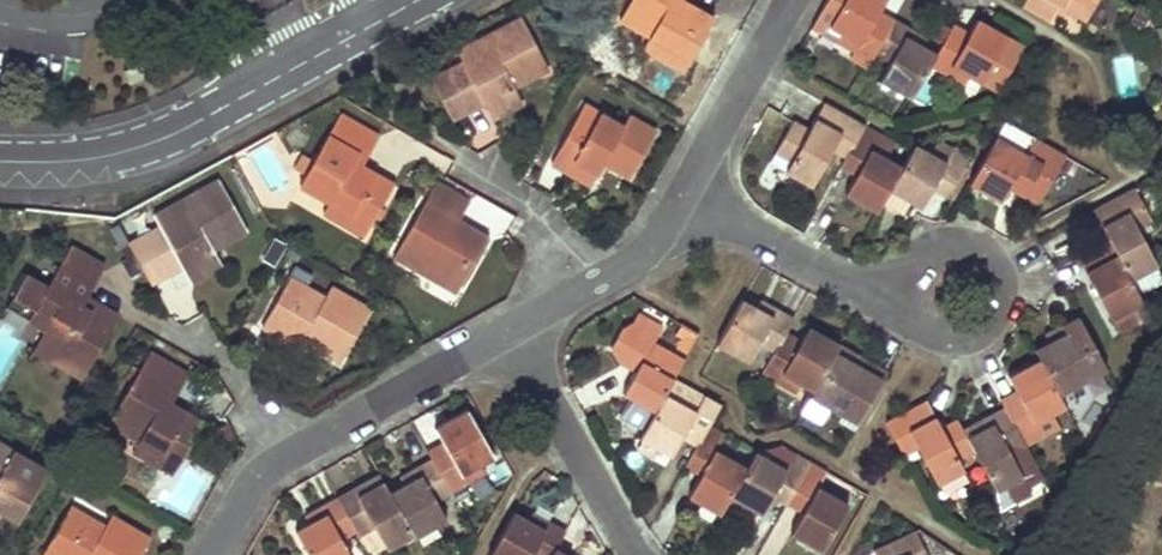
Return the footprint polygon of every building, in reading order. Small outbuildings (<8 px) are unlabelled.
[(649,36),(643,47),(668,61),(674,50),(690,60),(713,19),(681,2),(678,0),(630,0),(619,19),(649,36)] [(889,29),(874,20),(878,12),(885,0),(826,0),(815,20),(840,34),(836,43),(854,52),(850,59),(866,68),(870,62),(875,52),(889,29)] [(1022,8),(1074,37),(1095,0),(1027,0),(1022,8)] [(1149,16),(1138,10),(1134,18),(1151,27),(1149,16)] [(893,20),(878,12),(874,20),(889,29),(893,20)] [(1151,27),(1134,18),(1129,27),(1136,31),(1150,27),(1151,27)] [(457,53),(462,63),(430,80),(451,119),(483,103),(491,119),(522,103),(514,87),(548,69),(521,19),(457,53)] [(840,34),(815,20),(810,28),(836,43),(840,34)] [(936,55),(922,47),(905,37),(909,30),(893,20),(889,29),(875,52),(891,60),(880,80),(911,99),(929,66),(936,55)] [(963,42),(948,33),(942,45),(936,55),(929,66),(946,76),(951,66),(969,77),(981,84),(1007,37),(976,20),(968,34),(963,42)] [(948,33),(950,29),(940,23),(932,39),(942,45),(948,33)] [(968,34),(952,26),(950,29),(948,33),(963,42),(968,34)] [(909,30),(905,37),(922,47),(926,39),(909,30)] [(668,61),(685,70),(690,60),(674,50),(668,61)] [(1139,94),(1134,56),(1114,59),(1119,97),(1139,94)] [(951,66),(946,76),(963,86),(969,77),(951,66)] [(841,135),(854,143),(864,126),(823,103),(809,130),(793,121),(775,153),(790,162),(785,172),(812,186),(832,150),(841,135)] [(574,121),(590,130),(599,114),(583,105),(574,121)] [(628,116),(621,127),(599,114),(590,130),(574,121),(551,162),(591,186),(603,163),(629,178),(655,132),(628,116)] [(378,138),(339,115),(300,185),(329,202),(323,212),(348,226),(354,216),(370,225),(393,185),(362,167),(354,163),(361,149),(369,154),(378,138)] [(854,143),(846,158),(845,159),(859,168),(855,176),(845,194),(876,212),(889,190),(901,168),(884,158),(893,142),(864,126),(854,143)] [(841,135),(832,150),(846,158),(854,143),(841,135)] [(995,138),(969,184),(1000,201),(1008,187),(1016,173),(1046,190),(1066,156),(1034,139),(1025,155),(995,138)] [(901,168),(889,190),(920,208),(931,188),(947,198),(970,156),(953,147),(952,150),(938,142),(931,155),(914,145),(910,152),(901,168)] [(362,167),(369,154),(361,149),(354,163),(362,167)] [(845,159),(840,167),(855,176),(859,168),(845,159)] [(1046,190),(1016,173),(1008,187),(1038,205),(1046,190)] [(211,250),(246,231),(218,181),(154,217),(160,227),(128,245),(150,284),(182,266),(191,282),(220,266),(211,250)] [(435,184),(393,256),(424,273),(428,265),(462,285),(487,239),(457,222),(469,204),(435,184)] [(1134,189),(1093,210),(1102,228),(1107,239),(1130,280),(1157,265),(1140,234),(1138,229),(1151,221),(1134,189)] [(348,226),(364,236),(370,225),(354,216),(348,226)] [(1151,221),(1138,229),(1140,234),(1155,227),(1151,221)] [(1107,239),(1102,228),(1093,233),(1098,244),(1107,239)] [(1130,280),(1107,239),(1098,244),(1076,255),(1109,319),(1110,318),(1141,302),(1137,293),(1130,280)] [(69,248),(46,287),(25,275),(12,297),(34,310),(28,320),(44,329),(37,343),(65,359),(69,351),(91,363),(118,318),(95,304),(90,312),(81,307),(86,299),(104,268),(69,248)] [(424,273),(457,292),(462,285),(428,265),(424,273)] [(1137,293),(1161,280),(1161,275),(1157,265),(1130,280),(1137,293)] [(298,299),(305,288),(289,279),(283,290),(298,299)] [(330,288),(324,299),(305,288),(298,299),(283,290),(261,326),(298,347),(302,339),(340,361),(369,310),(330,288)] [(6,307),(28,320),(34,310),(12,297),(6,307)] [(95,304),(86,299),(81,307),(90,312),(95,304)] [(785,330),(792,319),(777,310),(772,317),(755,308),(741,300),(717,344),(748,362),(758,344),(773,352),(780,340),(785,330)] [(777,310),(760,300),(755,308),(772,317),(777,310)] [(1150,317),(1141,302),(1110,318),(1119,333),(1150,317)] [(622,394),(654,412),(663,395),(673,379),(684,360),(653,343),(662,327),(646,317),(623,357),(639,365),(634,373),(622,394)] [(1048,343),(1034,350),(1039,360),(1058,395),(1090,378),(1080,359),(1096,351),(1078,317),(1061,326),(1065,334),(1048,343)] [(672,318),(661,340),(685,352),(696,330),(672,318)] [(1065,334),(1061,326),(1044,335),(1048,343),(1065,334)] [(800,384),(812,391),(839,345),(807,328),(801,339),(795,349),(780,340),(773,352),(761,374),(777,383),(782,374),(800,384)] [(801,339),(785,330),(780,340),(795,349),(801,339)] [(37,343),(33,350),(83,378),(91,363),(69,351),(65,359),(37,343)] [(855,355),(839,345),(812,391),(809,397),(857,424),(886,372),(871,363),(866,371),(851,362),(855,355)] [(1106,369),(1096,351),(1080,359),(1090,378),(1106,369)] [(178,392),(187,376),(148,354),(108,423),(139,440),(133,451),(157,465),(163,454),(179,464),(202,424),(171,405),(163,401),(170,388),(178,392)] [(871,363),(855,355),(851,362),(866,371),(871,363)] [(623,357),(618,365),(634,373),(639,365),(623,357)] [(1058,395),(1039,360),(1008,377),(1016,391),(1020,399),(1004,407),(1025,447),(1059,428),(1052,414),(1064,407),(1058,395)] [(800,384),(782,374),(777,383),(795,393),(800,384)] [(704,397),(673,379),(663,395),(694,412),(704,397)] [(178,392),(170,388),(163,401),(171,405),(178,392)] [(1004,407),(1020,399),(1016,391),(1000,400),(1004,407)] [(720,406),(704,397),(694,412),(663,395),(654,412),(639,439),(670,457),(681,438),(686,430),(701,438),(707,426),(708,427),(720,406)] [(936,484),(964,470),(959,460),(974,452),(966,438),(962,430),(956,420),(941,428),(926,401),(885,423),(903,456),(917,448),(936,484)] [(1010,455),(1025,447),(1004,407),(973,424),(977,432),(966,438),(974,452),(995,491),(1022,477),(1010,455)] [(442,443),(447,451),(432,459),(451,492),(467,483),(462,474),(479,465),(493,457),(466,410),(434,429),(442,443)] [(228,424),(214,430),(220,444),(234,438),(228,424)] [(962,430),(966,438),(977,432),(973,424),(962,430)] [(730,496),(746,468),(715,451),(724,436),(708,427),(707,426),(701,438),(696,447),(689,459),(704,468),(700,476),(688,497),(720,515),(730,496)] [(681,438),(696,447),(701,438),(686,430),(681,438)] [(442,443),(427,451),(432,459),(447,451),(442,443)] [(3,512),(19,521),(47,472),(0,445),(0,510),(3,512)] [(781,446),(755,452),(785,470),(794,454),(781,446)] [(746,468),(730,496),(761,514),(772,495),(776,488),(791,496),(810,463),(794,454),(785,470),(755,452),(746,468)] [(163,454),(157,465),(173,474),(179,464),(163,454)] [(403,485),(389,494),(413,535),(415,538),(446,520),(435,501),(451,492),(432,459),(415,468),(419,476),(403,485)] [(689,459),(685,467),(700,476),(704,468),(689,459)] [(826,473),(810,463),(791,496),(806,506),(802,513),(791,534),(822,552),(848,506),(818,489),(826,473)] [(467,483),(485,473),(479,465),(462,474),(467,483)] [(419,476),(415,468),(399,478),(403,485),(419,476)] [(372,489),(383,483),(379,475),(368,481),(372,489)] [(413,535),(389,494),(383,483),(372,489),(368,481),(337,498),(356,532),(359,537),(374,528),(383,543),(387,550),(413,535)] [(791,496),(776,488),(772,495),(787,504),(791,496)] [(787,504),(802,513),(806,506),(791,496),(787,504)] [(337,498),(321,507),(326,515),(309,524),(295,532),(308,554),(350,554),(341,540),(356,532),(337,498)] [(304,516),(309,524),(326,515),(321,507),(304,516)] [(70,508),(64,519),(79,528),(85,517),(70,508)] [(513,512),(489,554),(551,554),(555,548),(565,531),(550,522),(545,530),(527,520),(513,512)] [(545,530),(550,522),(531,512),(527,520),(545,530)] [(150,541),(111,518),(105,528),(85,517),(79,528),(64,519),(42,554),(142,554),(150,541)] [(367,552),(383,543),(374,528),(359,537),(367,552)] [(875,554),(910,554),(924,549),(916,532),(873,552),(875,554)]
